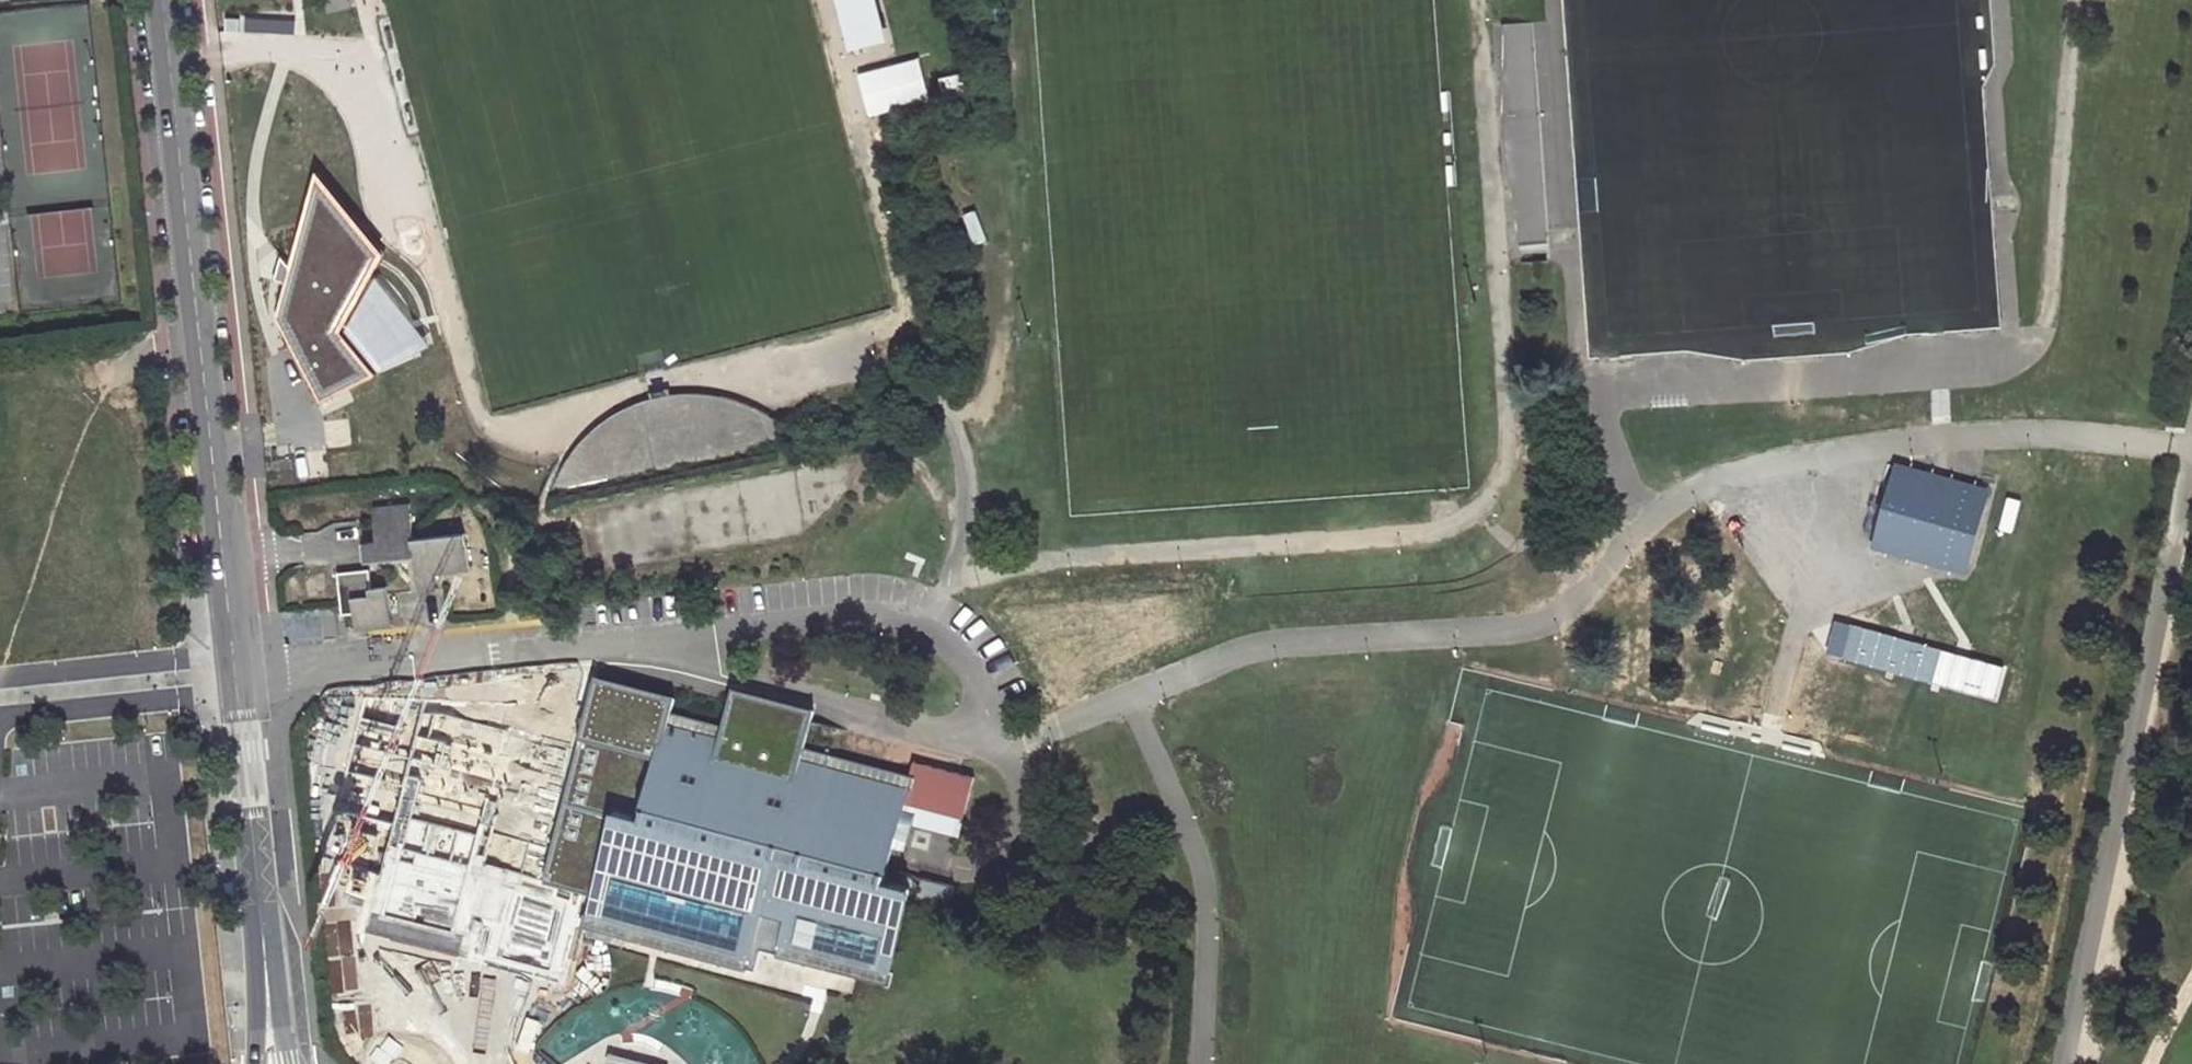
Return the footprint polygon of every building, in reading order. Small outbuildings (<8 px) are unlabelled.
[(886,40),(875,0),(843,0),(856,48),(886,40)] [(1504,113),(1505,147),(1502,147),(1518,242),(1548,241),(1533,19),(1503,21),(1499,114),(1504,113)] [(868,118),(932,100),(920,56),(855,75),(868,118)] [(390,253),(322,170),(280,318),(323,402),(437,345),(379,276),(390,253)] [(560,482),(556,494),(812,439),(796,426),(784,418),(758,406),(742,401),(726,397),(711,396),(693,395),(675,397),(674,391),(656,395),(657,400),(643,405),(625,412),(609,423),(591,437),(579,451),(570,463),(560,482)] [(1933,482),(1908,474),(1905,485),(1895,482),(1878,539),(1966,566),(1980,513),(1971,511),(1974,500),(1932,486),(1933,482)] [(413,509),(377,512),(379,543),(368,544),(369,565),(416,561),(420,595),(440,593),(439,575),(469,572),(466,537),(415,541),(413,509)] [(370,572),(341,574),(343,616),(356,615),(357,631),(392,629),(389,590),(372,590),(370,572)] [(1940,649),(1852,624),(1843,657),(1931,681),(1940,649)] [(644,820),(674,714),(677,701),(598,681),(596,688),(585,733),(548,877),(597,890),(617,813),(644,820)] [(521,715),(585,733),(596,688),(529,685),(521,715)] [(613,933),(750,972),(757,951),(858,978),(884,984),(906,900),(909,888),(882,880),(884,870),(899,809),(959,824),(975,769),(915,754),(911,770),(810,744),(816,722),(734,700),(726,728),(674,714),(644,820),(617,813),(597,890),(587,927),(613,933)] [(945,886),(884,870),(882,880),(909,888),(906,900),(940,908),(945,886)] [(606,1054),(604,1063),(646,1063),(606,1054)]
